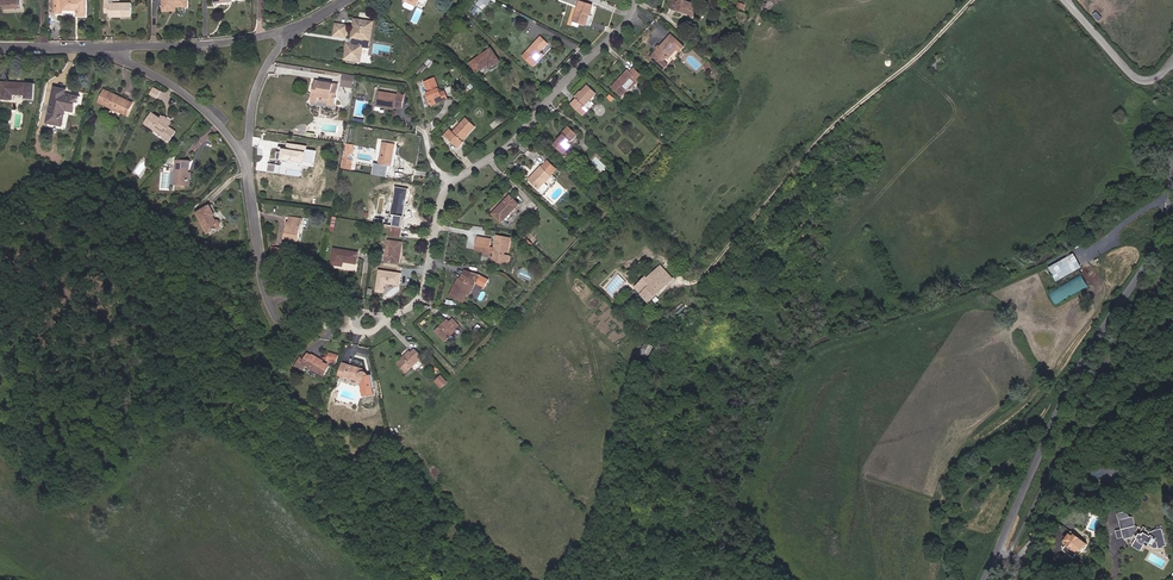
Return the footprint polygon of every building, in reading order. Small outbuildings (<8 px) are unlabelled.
[(22,0),(2,0),(3,10),(23,8),(22,0)] [(86,0),(55,0),(56,13),(62,13),(62,10),(68,10),(78,10),(78,15),(78,16),(86,16),(86,0)] [(132,3),(114,4),(114,0),(105,0),(105,13),(109,13),(109,16),(120,16),(120,17),(132,17),(132,3)] [(187,0),(163,0),(163,11),(174,11),(174,3),(176,3),(176,5),(187,5),(187,0)] [(404,0),(406,1),(404,5),(405,7),(412,10),(413,10),(415,5),(417,6),(419,0),(405,0),(404,0)] [(487,3),(483,0),(480,0),(476,4),(483,10),(486,6),(486,5),(487,3)] [(695,4),(682,0),(673,0),(671,8),(682,12),(682,11),(692,14),(695,4)] [(589,15),(593,5),(580,1),(573,21),(586,25),(589,15)] [(696,16),(699,5),(695,4),(692,14),(682,11),(682,12),(696,16)] [(370,40),(373,22),(355,20),(352,37),(353,37),(352,40),(352,44),(348,44),(345,59),(347,59),(356,61),(360,61),(362,47),(363,39),(370,40)] [(346,33),(347,26),(336,24),(335,31),(342,33),(342,36),(343,36),(343,33),(346,33)] [(345,39),(345,36),(343,36),(342,36),(335,35),(334,37),(331,36),(331,39),(348,42),(348,44),(352,44),(352,40),(345,39)] [(667,57),(676,47),(678,48),(681,51),(684,47),(671,35),(660,47),(658,49),(650,57),(664,70),(668,65),(664,61),(667,57)] [(541,52),(549,43),(541,36),(527,51),(535,58),(541,52)] [(668,59),(678,48),(676,47),(667,57),(668,59)] [(500,61),(491,48),(470,63),(477,73),(488,65),(491,68),(500,61)] [(534,66),(545,55),(541,52),(535,58),(527,51),(523,56),(534,66)] [(937,73),(947,63),(940,57),(931,68),(937,73)] [(622,96),(642,75),(635,68),(631,72),(629,70),(612,87),(622,96)] [(355,80),(356,76),(344,74),(342,86),(354,88),(355,80)] [(448,99),(445,91),(441,93),(435,78),(425,82),(427,89),(429,88),(431,92),(429,93),(427,93),(431,102),(443,97),(444,101),(448,99)] [(337,98),(335,97),(337,85),(317,81),(316,89),(314,89),(312,101),(336,105),(337,98)] [(35,84),(2,82),(1,91),(0,91),(0,106),(1,99),(12,100),(13,94),(13,93),(15,93),(15,94),(27,95),(34,96),(35,84)] [(583,108),(597,94),(588,85),(582,92),(576,98),(577,99),(572,104),(584,116),(587,112),(583,108)] [(158,99),(161,91),(154,87),(150,95),(158,99)] [(130,111),(134,103),(105,90),(99,102),(123,113),(125,109),(130,111)] [(74,112),(76,102),(80,103),(81,96),(75,95),(75,96),(66,94),(54,92),(47,123),(60,125),(61,117),(64,118),(66,110),(74,112)] [(403,109),(405,96),(397,95),(378,92),(376,104),(385,105),(385,107),(395,109),(395,107),(403,109)] [(432,106),(444,101),(443,97),(431,102),(432,106)] [(169,127),(172,123),(162,116),(160,118),(152,113),(145,123),(154,129),(155,127),(164,133),(162,136),(170,141),(176,132),(169,127)] [(469,134),(476,127),(467,118),(453,132),(448,138),(459,148),(464,142),(463,141),(462,140),(468,134),(469,134)] [(570,143),(578,134),(569,126),(563,133),(564,134),(561,138),(554,145),(555,146),(563,153),(563,154),(572,145),(570,143)] [(315,131),(315,128),(310,127),(309,135),(317,136),(318,131),(315,131)] [(448,138),(453,132),(450,129),(445,135),(448,138)] [(390,166),(392,155),(393,155),(395,144),(382,142),(379,164),(380,164),(379,170),(389,172),(390,166)] [(298,171),(301,153),(292,151),(287,150),(288,148),(281,146),(280,154),(288,156),(286,166),(284,165),(283,171),(292,172),(292,170),(298,171)] [(563,153),(555,146),(552,148),(561,156),(563,153)] [(286,166),(288,156),(280,154),(277,169),(283,171),(284,165),(286,166)] [(190,172),(190,161),(176,160),(175,185),(189,186),(190,172)] [(551,176),(558,169),(548,160),(542,167),(541,166),(529,180),(540,190),(552,176),(551,176)] [(45,170),(47,165),(39,161),(36,166),(45,170)] [(352,169),(353,163),(344,161),(343,168),(352,169)] [(404,222),(408,194),(395,192),(393,203),(391,214),(390,213),(389,219),(404,222)] [(504,204),(512,197),(510,195),(503,203),(504,204)] [(502,223),(520,204),(512,197),(504,204),(503,203),(493,214),(502,223)] [(216,215),(210,206),(197,213),(209,234),(221,227),(222,226),(222,224),(221,221),(219,220),(217,220),(214,216),(216,215)] [(299,241),(302,219),(290,217),(289,222),(288,228),(287,228),(285,239),(299,241)] [(400,237),(402,227),(393,226),(391,236),(400,237)] [(511,238),(497,236),(495,249),(490,248),(492,240),(478,237),(477,242),(486,244),(484,252),(484,255),(493,256),(493,261),(506,264),(508,255),(505,254),(505,252),(508,252),(511,238)] [(529,247),(532,244),(525,237),(522,240),(529,247)] [(399,263),(402,243),(389,241),(386,261),(399,263)] [(484,252),(486,244),(477,242),(476,250),(484,252)] [(283,256),(284,249),(272,247),(271,255),(283,256)] [(357,264),(359,253),(335,249),(332,264),(343,266),(344,262),(345,259),(349,259),(348,263),(357,264)] [(1057,281),(1082,267),(1074,254),(1049,268),(1057,281)] [(651,302),(674,279),(667,272),(667,271),(662,266),(649,279),(647,277),(637,287),(651,302)] [(402,285),(403,271),(379,269),(377,292),(386,292),(387,284),(402,285)] [(477,283),(480,275),(467,271),(465,276),(463,275),(461,279),(459,278),(450,295),(462,301),(467,293),(471,285),(473,286),(475,282),(477,283)] [(1056,304),(1088,286),(1082,274),(1049,292),(1056,304)] [(470,295),(477,283),(475,282),(473,286),(471,285),(467,293),(470,295)] [(456,328),(459,325),(453,319),(450,322),(448,320),(435,331),(445,342),(448,339),(447,337),(456,328)] [(448,339),(457,330),(456,328),(447,337),(448,339)] [(649,358),(655,347),(646,342),(640,353),(649,358)] [(425,359),(415,349),(412,353),(410,351),(397,364),(406,373),(419,361),(421,363),(425,359)] [(336,363),(339,356),(330,353),(327,361),(336,363)] [(324,376),(330,366),(323,362),(319,360),(320,359),(312,355),(312,356),(308,354),(304,360),(302,364),(306,366),(307,365),(311,367),(310,369),(324,376)] [(306,366),(302,364),(304,360),(300,358),(295,366),(303,371),(306,366)] [(374,389),(372,375),(368,376),(368,375),(367,373),(366,372),(364,372),(363,372),(364,369),(343,363),(339,375),(358,381),(359,380),(360,381),(361,382),(363,382),(362,384),(364,391),(374,389)] [(443,388),(449,381),(442,374),(435,381),(443,388)] [(1113,464),(1110,465),(1109,469),(1100,470),(1096,469),(1094,474),(1102,476),(1103,474),(1105,475),(1105,473),(1115,476),(1118,468),(1113,466),(1113,464)] [(1131,520),(1128,515),(1122,509),(1114,513),(1118,521),(1124,533),(1125,537),(1133,536),(1138,528),(1132,524),(1131,520)] [(1166,546),(1161,529),(1153,532),(1146,528),(1143,530),(1146,533),(1143,537),(1141,535),(1135,543),(1144,549),(1149,543),(1154,546),(1159,545),(1159,547),(1166,546)] [(1079,541),(1081,543),(1084,539),(1073,531),(1061,546),(1070,553),(1079,541)]
